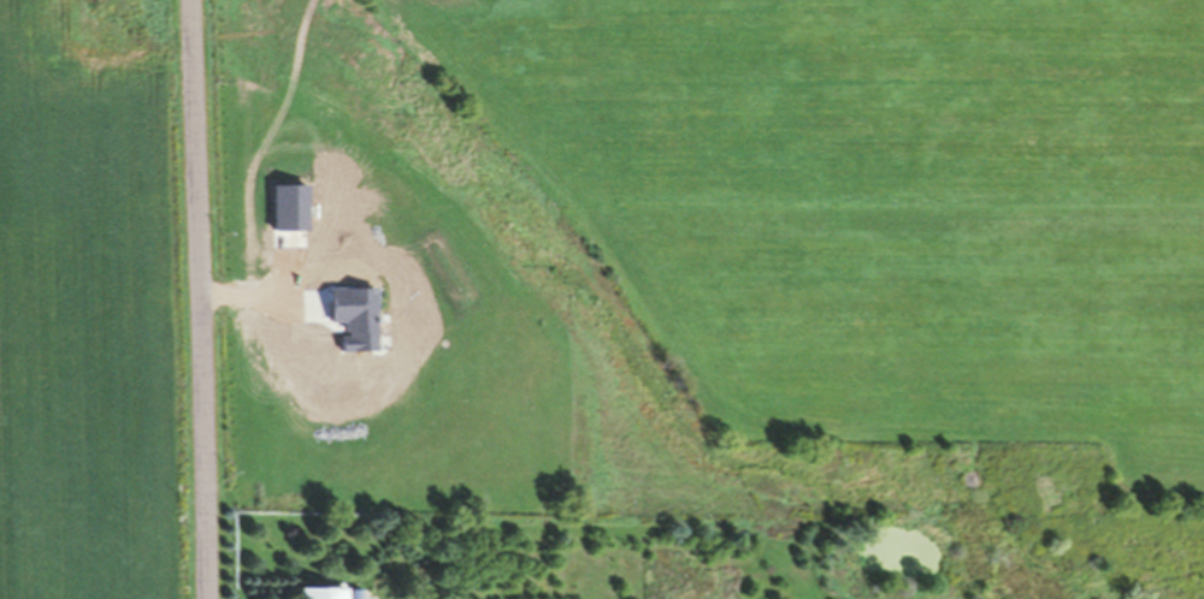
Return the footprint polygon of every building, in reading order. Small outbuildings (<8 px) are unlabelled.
[(321,298),(370,298),(370,349),(323,352),(321,298)] [(373,585),(373,598),(297,598),(297,583),(373,585)]
